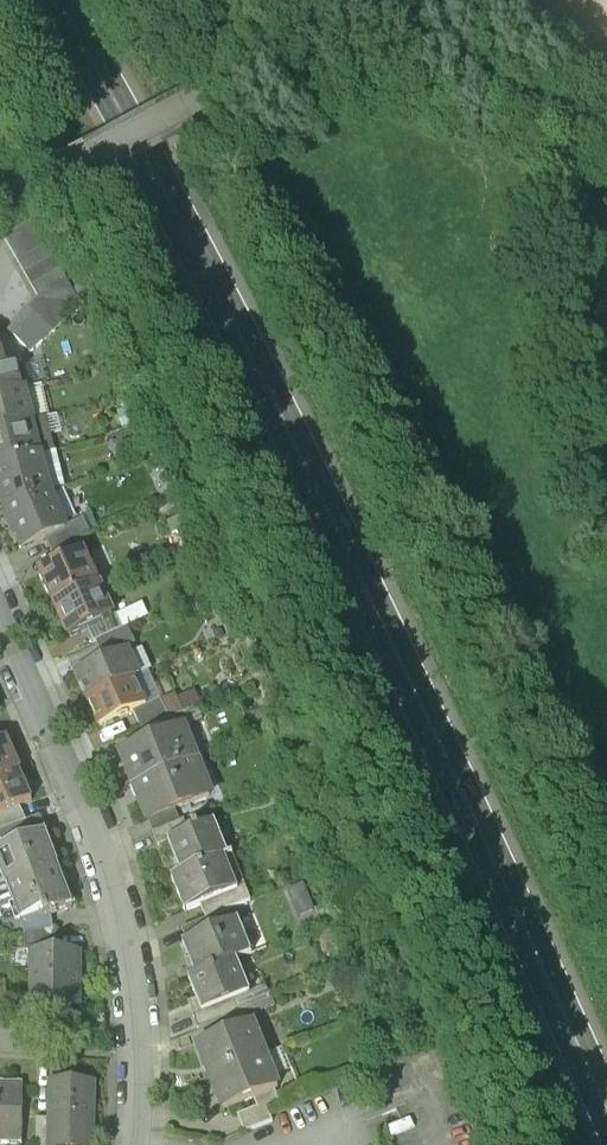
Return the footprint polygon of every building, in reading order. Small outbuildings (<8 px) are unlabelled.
[(81,307),(35,224),(5,240),(39,301),(18,323),(45,347),(81,307)] [(26,397),(19,373),(10,375),(6,362),(0,356),(0,403),(26,397)] [(26,397),(0,403),(0,436),(37,427),(30,396),(26,397)] [(37,427),(0,436),(0,472),(45,461),(37,427)] [(45,461),(0,472),(0,506),(2,516),(55,497),(45,461)] [(73,536),(55,497),(2,516),(22,559),(73,536)] [(88,555),(38,577),(54,611),(103,589),(88,555)] [(118,622),(103,589),(54,611),(69,644),(118,622)] [(107,664),(132,652),(139,649),(130,630),(98,645),(107,664)] [(107,664),(75,678),(87,704),(137,682),(144,679),(132,652),(107,664)] [(149,708),(137,682),(87,704),(100,733),(135,717),(150,711),(149,708)] [(162,703),(149,708),(150,711),(135,717),(141,732),(115,743),(122,759),(156,744),(150,731),(171,722),(162,703)] [(122,759),(119,759),(135,796),(204,767),(189,731),(156,744),(122,759)] [(23,777),(9,746),(0,750),(0,787),(23,777)] [(219,803),(204,767),(135,796),(150,833),(219,803)] [(23,777),(0,787),(0,824),(22,814),(37,808),(23,777)] [(22,814),(0,824),(0,836),(1,836),(8,854),(46,839),(38,820),(26,824),(22,814)] [(171,849),(201,836),(194,821),(154,838),(160,853),(171,849)] [(171,849),(185,882),(226,865),(231,863),(217,830),(201,836),(171,849)] [(0,857),(0,873),(8,892),(59,872),(46,839),(8,854),(0,857)] [(174,886),(188,920),(204,914),(240,899),(238,895),(226,865),(185,882),(174,886)] [(76,913),(59,872),(8,892),(22,927),(50,922),(76,913)] [(247,891),(238,895),(240,899),(204,914),(207,922),(183,932),(190,948),(234,930),(228,915),(253,905),(247,891)] [(55,933),(50,922),(22,927),(26,937),(27,954),(30,954),(55,954),(55,933)] [(185,950),(199,985),(239,968),(255,962),(240,927),(234,930),(190,948),(185,950)] [(83,1011),(83,954),(55,954),(30,954),(30,1011),(83,1011)] [(191,988),(205,1021),(253,1002),(239,968),(199,985),(191,988)] [(197,1053),(210,1086),(270,1061),(257,1029),(197,1053)] [(210,1086),(225,1121),(236,1116),(279,1099),(285,1096),(270,1061),(210,1086)] [(98,1077),(49,1075),(48,1116),(47,1144),(96,1144),(98,1077)] [(24,1079),(0,1079),(0,1143),(23,1143),(24,1079)] [(279,1099),(236,1116),(245,1138),(275,1126),(270,1113),(282,1108),(279,1099)] [(48,1116),(37,1116),(37,1144),(47,1144),(48,1116)]
